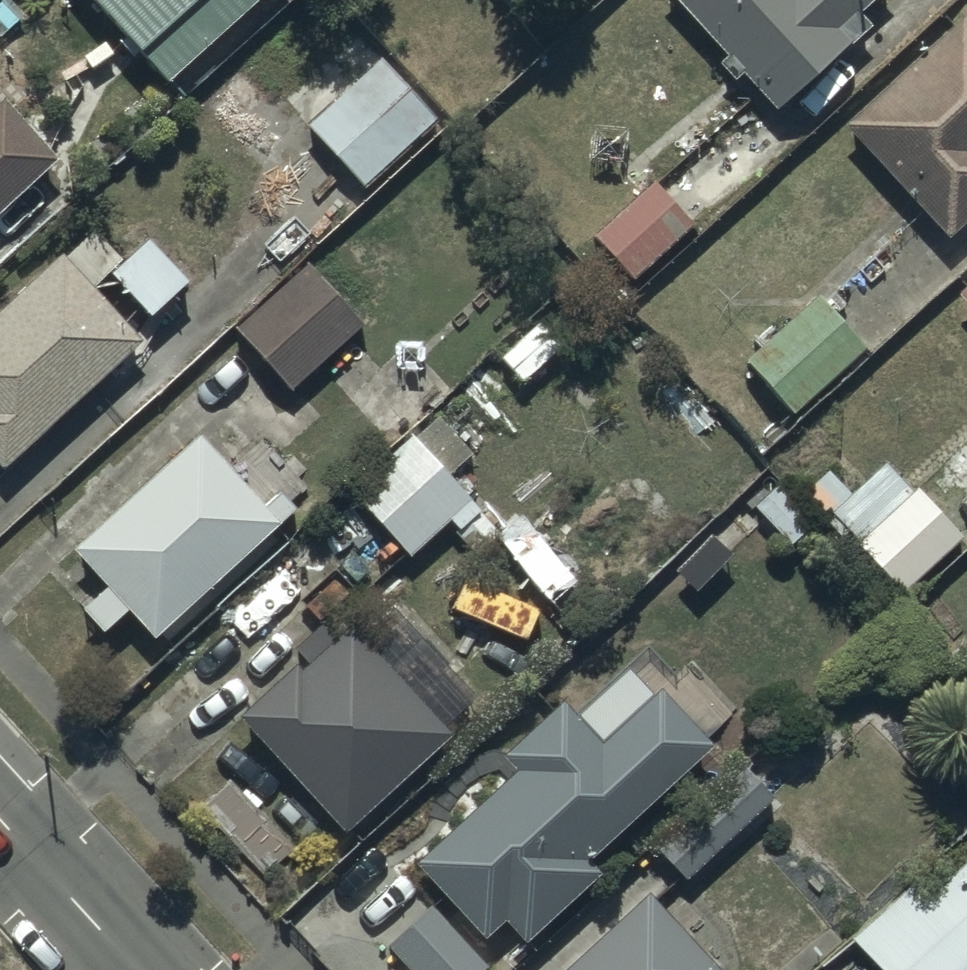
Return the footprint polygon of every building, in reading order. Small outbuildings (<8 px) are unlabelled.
[(162,71),(242,0),(99,0),(162,71)] [(771,102),(865,20),(851,5),(856,0),(682,0),(771,102)] [(944,228),(966,207),(966,14),(963,9),(844,116),(944,228)] [(380,58),(308,125),(367,188),(439,122),(380,58)] [(55,148),(3,91),(0,94),(0,198),(55,148)] [(592,229),(629,273),(690,220),(653,177),(592,229)] [(63,248),(59,244),(0,300),(0,460),(139,329),(90,277),(119,250),(92,221),(63,248)] [(111,267),(148,305),(185,269),(147,231),(111,267)] [(304,258),(230,323),(284,384),(357,319),(304,258)] [(966,301),(966,275),(954,287),(966,301)] [(741,353),(789,406),(862,342),(814,288),(741,353)] [(519,377),(556,340),(531,315),(494,351),(519,377)] [(434,411),(412,432),(407,427),(345,484),(406,550),(446,513),(455,523),(477,503),(446,469),(468,448),(434,411)] [(195,425),(70,540),(105,578),(78,603),(97,624),(123,601),(149,630),(291,499),(275,482),(260,495),(195,425)] [(826,508),(896,584),(957,528),(914,481),(910,484),(883,455),(826,508)] [(494,531),(549,600),(574,580),(519,510),(504,522),(488,502),(455,528),(472,549),(494,531)] [(463,570),(448,601),(519,635),(534,603),(504,589),(510,577),(489,567),(483,579),(463,570)] [(288,657),(236,708),(350,825),(393,783),(389,779),(447,722),(345,617),(296,665),(288,657)] [(410,855),(480,929),(499,911),(522,935),(598,864),(585,851),(707,737),(654,681),(598,733),(558,691),(500,746),(513,759),(410,855)] [(883,969),(966,969),(966,839),(958,830),(847,931),(883,969)] [(721,966),(642,883),(550,969),(717,969),(721,966)] [(384,936),(416,969),(473,969),(484,959),(425,897),(384,936)]
